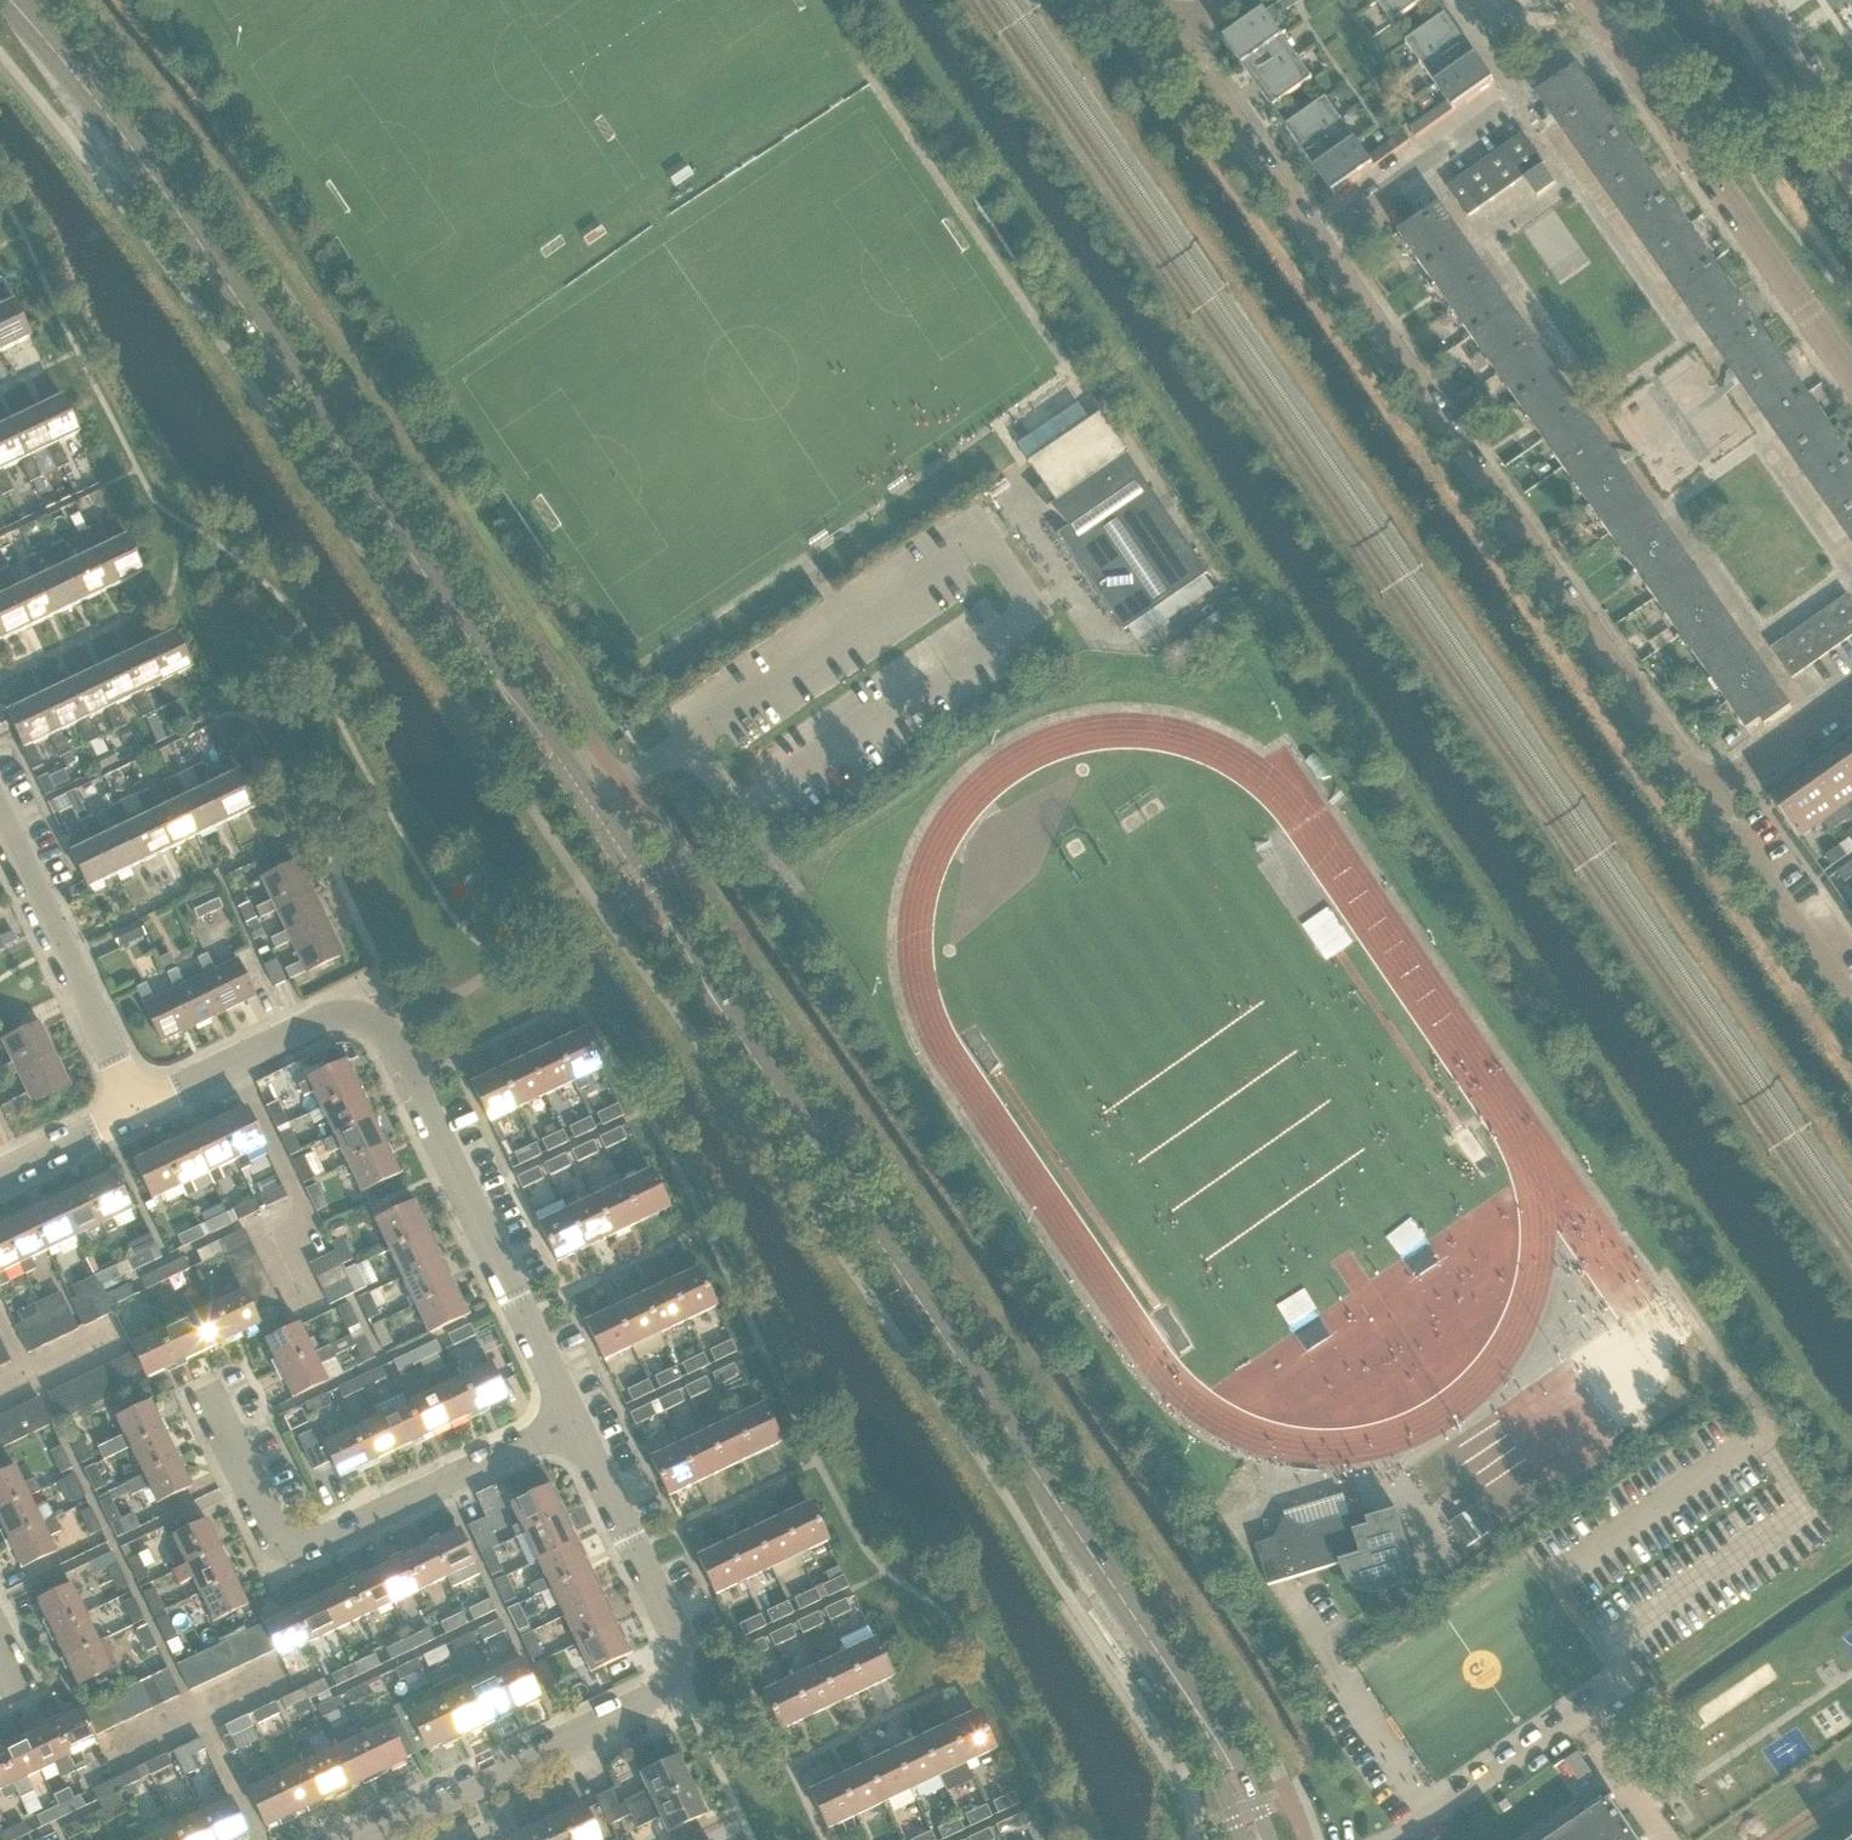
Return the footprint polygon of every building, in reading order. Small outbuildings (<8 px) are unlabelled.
[(1267,11),(1273,20),(1274,21),(1304,0),(1282,0),(1267,11)] [(1393,23),(1426,0),(1379,0),(1378,1),(1393,23)] [(1254,55),(1283,34),(1274,21),(1273,20),(1267,11),(1238,31),(1254,55)] [(1463,36),(1447,14),(1407,42),(1423,65),(1463,36)] [(1238,31),(1226,40),(1242,63),(1254,55),(1238,31)] [(1283,34),(1254,55),(1242,63),(1258,85),(1299,57),(1283,34)] [(1438,87),(1450,78),(1479,58),(1463,36),(1423,65),(1438,87)] [(1258,85),(1273,107),(1314,79),(1299,57),(1258,85)] [(1495,82),(1479,58),(1450,78),(1466,102),(1495,82)] [(1543,90),(1851,530),(1851,457),(1577,66),(1543,90)] [(1466,102),(1450,78),(1438,87),(1449,102),(1455,110),(1466,102)] [(1343,120),(1328,98),(1287,126),(1303,149),(1343,120)] [(1449,102),(1412,129),(1417,136),(1455,110),(1449,102)] [(1318,171),(1330,163),(1359,143),(1343,120),(1303,149),(1318,171)] [(1543,162),(1523,133),(1458,178),(1469,193),(1457,201),(1467,216),(1522,178),(1521,177),(1543,162)] [(1393,140),(1382,148),(1388,157),(1399,149),(1393,140)] [(1375,166),(1359,143),(1330,163),(1346,186),(1375,166)] [(1522,178),(1523,177),(1536,196),(1555,183),(1542,164),(1543,163),(1543,162),(1521,177),(1522,178)] [(1346,186),(1330,163),(1318,171),(1334,194),(1346,186)] [(1458,178),(1446,187),(1457,201),(1469,193),(1458,178)] [(1399,233),(1403,239),(1747,730),(1760,722),(1763,727),(1791,707),(1787,702),(1783,705),(1438,214),(1443,211),(1438,205),(1399,233)] [(0,307),(0,346),(2,351),(31,337),(16,305),(18,304),(6,279),(0,282),(0,295),(4,304),(0,307)] [(51,448),(47,450),(57,471),(68,465),(58,445),(79,435),(61,397),(33,411),(51,448)] [(1119,627),(1204,569),(1121,449),(1124,447),(1096,407),(1024,456),(1041,481),(1034,488),(1067,522),(1054,531),(1119,627)] [(30,458),(47,450),(51,448),(33,411),(5,424),(23,461),(20,463),(29,483),(40,478),(30,458)] [(20,463),(23,461),(5,424),(0,427),(0,494),(1,497),(13,491),(3,471),(20,463)] [(117,542),(101,549),(98,551),(115,586),(143,573),(128,542),(130,541),(118,515),(106,520),(117,542)] [(101,549),(90,528),(79,533),(89,554),(73,562),(70,564),(87,600),(115,586),(98,551),(101,549)] [(70,564),(73,562),(63,541),(51,546),(62,567),(45,575),(42,577),(59,613),(87,600),(70,564)] [(15,590),(32,626),(59,613),(42,577),(45,575),(35,554),(24,559),(35,581),(18,588),(15,590)] [(4,639),(32,626),(15,590),(18,588),(8,566),(3,569),(0,570),(0,581),(6,594),(0,597),(0,631),(4,639)] [(1795,654),(1805,669),(1851,636),(1851,601),(1847,595),(1771,649),(1782,664),(1795,654)] [(174,633),(146,646),(163,682),(159,684),(169,706),(180,700),(170,679),(192,669),(174,633)] [(135,695),(131,697),(141,719),(153,713),(143,692),(159,684),(163,682),(146,646),(118,659),(135,695)] [(1792,678),(1805,669),(1795,654),(1782,664),(1792,678)] [(108,709),(105,711),(115,732),(125,727),(114,705),(131,697),(135,695),(118,659),(91,673),(108,709)] [(81,722),(77,724),(88,745),(98,740),(88,719),(105,711),(108,709),(91,673),(63,686),(81,722)] [(52,734),(49,736),(60,758),(62,757),(71,752),(61,732),(77,724),(81,722),(63,686),(36,699),(52,734)] [(32,744),(49,736),(52,734),(36,699),(7,713),(22,744),(20,745),(32,771),(42,766),(32,744)] [(223,734),(212,739),(219,753),(201,761),(203,764),(213,785),(210,786),(227,821),(255,808),(239,773),(241,772),(223,734)] [(1843,748),(1851,762),(1851,742),(1843,748)] [(1819,765),(1847,805),(1851,801),(1851,762),(1843,748),(1819,765)] [(71,752),(62,757),(66,767),(76,763),(71,752)] [(203,790),(186,798),(182,800),(199,835),(227,821),(210,786),(213,785),(203,764),(193,769),(203,790)] [(1819,765),(1795,782),(1823,822),(1847,805),(1819,765)] [(172,848),(199,835),(182,800),(186,798),(176,777),(164,782),(174,803),(159,811),(155,813),(172,848)] [(1823,822),(1795,782),(1770,799),(1798,839),(1823,822)] [(76,790),(66,795),(80,824),(83,822),(90,819),(76,790)] [(127,826),(144,861),(172,848),(155,813),(159,811),(148,790),(137,795),(147,817),(130,824),(127,826)] [(111,794),(102,798),(108,809),(109,808),(116,805),(111,794)] [(120,830),(104,837),(100,839),(117,874),(144,861),(127,826),(130,824),(120,803),(116,805),(109,808),(120,830)] [(83,822),(93,843),(71,853),(88,888),(117,874),(100,839),(104,837),(94,817),(90,819),(83,822)] [(1841,846),(1826,857),(1833,867),(1848,856),(1841,846)] [(314,892),(299,861),(261,879),(272,901),(256,908),(261,918),(276,911),(276,910),(314,892)] [(1837,873),(1844,883),(1851,878),(1851,863),(1837,873)] [(215,892),(190,904),(198,919),(222,907),(215,892)] [(275,949),(290,942),(290,941),(329,923),(314,892),(276,910),(276,911),(286,931),(270,938),(275,949)] [(139,919),(113,932),(120,947),(146,934),(139,919)] [(290,941),(290,942),(300,961),(285,969),(290,980),(343,955),(329,923),(290,941)] [(17,940),(13,931),(0,937),(0,939),(4,947),(17,940)] [(205,974),(223,1012),(255,997),(237,959),(215,970),(208,955),(198,960),(204,974),(205,974)] [(286,981),(276,959),(263,965),(273,987),(286,981)] [(167,974),(174,988),(175,988),(193,1027),(223,1012),(205,974),(204,974),(185,984),(178,969),(167,974)] [(136,989),(162,1042),(193,1027),(175,988),(174,988),(153,999),(146,984),(136,989)] [(40,1024),(0,1044),(11,1065),(0,1071),(0,1083),(16,1075),(55,1056),(40,1024)] [(555,1044),(573,1081),(601,1068),(584,1031),(555,1044)] [(545,1094),(573,1081),(555,1044),(528,1057),(545,1094)] [(16,1075),(26,1097),(11,1104),(16,1114),(31,1107),(32,1110),(72,1091),(55,1056),(16,1075)] [(518,1108),(545,1094),(528,1057),(500,1071),(518,1108)] [(363,1089),(349,1061),(299,1085),(304,1096),(313,1092),(321,1109),(363,1089)] [(490,1121),(518,1108),(500,1071),(472,1084),(490,1121)] [(321,1109),(335,1136),(376,1117),(363,1089),(321,1109)] [(289,1122),(278,1100),(267,1106),(278,1128),(289,1122)] [(614,1104),(596,1113),(602,1125),(620,1116),(614,1104)] [(244,1105),(216,1119),(236,1160),(264,1146),(244,1105)] [(590,1115),(569,1126),(575,1138),(596,1127),(590,1115)] [(329,1152),(340,1147),(348,1164),(389,1144),(376,1117),(335,1136),(324,1141),(329,1152)] [(236,1160),(216,1119),(189,1132),(208,1173),(236,1160)] [(547,1151),(569,1141),(563,1130),(558,1132),(553,1123),(544,1127),(548,1137),(542,1140),(547,1151)] [(621,1127),(600,1137),(605,1149),(627,1138),(621,1127)] [(303,1150),(292,1128),(280,1134),(291,1156),(303,1150)] [(189,1132),(161,1145),(181,1186),(208,1173),(189,1132)] [(594,1140),(572,1150),(578,1162),(600,1152),(594,1140)] [(520,1164),(542,1154),(536,1142),(514,1152),(520,1164)] [(348,1164),(361,1192),(402,1173),(389,1144),(348,1164)] [(133,1159),(153,1200),(181,1186),(161,1145),(133,1159)] [(566,1153),(544,1164),(550,1175),(572,1164),(566,1153)] [(293,1161),(304,1183),(315,1178),(304,1156),(293,1161)] [(539,1166),(517,1177),(523,1189),(545,1178),(539,1166)] [(111,1169),(83,1182),(103,1224),(131,1210),(111,1169)] [(622,1184),(640,1222),(668,1208),(650,1170),(622,1184)] [(56,1196),(75,1237),(103,1224),(83,1182),(56,1196)] [(306,1188),(317,1211),(329,1205),(318,1182),(306,1188)] [(594,1197),(613,1235),(640,1222),(622,1184),(594,1197)] [(283,1185),(260,1196),(265,1207),(288,1196),(283,1185)] [(48,1250),(75,1237),(56,1196),(28,1209),(48,1250)] [(567,1210),(585,1248),(613,1235),(594,1197),(567,1210)] [(255,1198),(232,1209),(238,1220),(261,1209),(255,1198)] [(417,1202),(375,1222),(389,1250),(430,1231),(417,1202)] [(28,1209),(0,1222),(25,1274),(36,1269),(31,1258),(48,1250),(28,1209)] [(228,1210),(205,1222),(211,1234),(234,1222),(228,1210)] [(539,1224),(557,1262),(585,1248),(567,1210),(539,1224)] [(0,1222),(0,1286),(8,1282),(3,1271),(20,1263),(25,1274),(0,1222)] [(200,1224),(178,1235),(184,1247),(206,1236),(200,1224)] [(218,1241),(223,1251),(225,1256),(251,1244),(244,1229),(218,1241)] [(389,1250),(402,1278),(443,1258),(430,1231),(389,1250)] [(337,1252),(343,1265),(353,1260),(347,1247),(342,1237),(332,1242),(337,1252)] [(202,1262),(223,1251),(218,1241),(197,1252),(202,1262)] [(133,1271),(163,1257),(157,1244),(127,1258),(133,1271)] [(225,1256),(228,1262),(232,1271),(258,1258),(251,1244),(225,1256)] [(337,1252),(311,1265),(317,1277),(343,1265),(337,1252)] [(102,1285),(121,1276),(116,1265),(99,1273),(92,1256),(86,1259),(94,1275),(99,1287),(102,1285)] [(163,1267),(168,1278),(190,1268),(184,1256),(163,1267)] [(258,1258),(232,1271),(239,1285),(265,1272),(258,1258)] [(402,1278),(415,1305),(457,1286),(443,1258),(402,1278)] [(317,1277),(320,1283),(324,1291),(349,1279),(346,1271),(343,1265),(317,1277)] [(349,1279),(356,1293),(366,1288),(356,1266),(346,1271),(349,1279)] [(142,1277),(147,1289),(168,1278),(163,1267),(142,1277)] [(698,1269),(669,1283),(687,1320),(716,1307),(698,1269)] [(246,1299),(272,1287),(265,1272),(239,1285),(242,1291),(243,1291),(246,1299)] [(77,1297),(87,1293),(99,1287),(94,1275),(72,1286),(77,1297)] [(331,1305),(356,1293),(349,1279),(324,1291),(331,1305)] [(129,1283),(107,1294),(112,1306),(134,1294),(129,1283)] [(687,1320),(669,1283),(642,1296),(660,1333),(687,1320)] [(99,1287),(87,1293),(99,1319),(115,1311),(112,1306),(107,1294),(102,1285),(99,1287)] [(429,1334),(430,1333),(470,1314),(457,1286),(415,1305),(429,1334)] [(246,1299),(253,1313),(279,1301),(272,1287),(246,1299)] [(60,1291),(39,1302),(44,1313),(49,1311),(65,1303),(60,1291)] [(230,1338),(258,1325),(259,1325),(253,1313),(246,1299),(243,1291),(242,1291),(214,1305),(230,1338)] [(71,1300),(84,1326),(99,1319),(87,1293),(77,1297),(71,1300)] [(358,1298),(368,1320),(380,1315),(370,1293),(358,1298)] [(642,1296),(614,1309),(632,1346),(660,1333),(642,1296)] [(286,1315),(279,1301),(253,1313),(259,1325),(258,1325),(260,1328),(286,1315)] [(32,1319),(44,1313),(39,1302),(17,1312),(22,1324),(32,1319)] [(78,1329),(65,1303),(49,1311),(62,1337),(78,1329)] [(360,1327),(358,1324),(349,1304),(339,1308),(349,1332),(360,1327)] [(187,1318),(203,1351),(230,1338),(214,1305),(187,1318)] [(586,1323),(604,1360),(632,1346),(614,1309),(586,1323)] [(45,1345),(62,1337),(49,1311),(44,1313),(32,1319),(45,1345)] [(292,1329),(286,1315),(260,1328),(266,1341),(292,1329)] [(175,1365),(203,1351),(187,1318),(159,1331),(175,1365)] [(16,1327),(28,1353),(45,1345),(32,1319),(22,1324),(16,1327)] [(132,1346),(135,1352),(147,1378),(175,1365),(159,1331),(155,1321),(142,1327),(143,1330),(129,1336),(132,1344),(131,1345),(132,1346)] [(383,1322),(380,1324),(372,1327),(382,1348),(393,1343),(383,1322)] [(292,1329),(266,1341),(280,1370),(313,1354),(300,1325),(292,1329)] [(456,1347),(478,1337),(472,1325),(451,1335),(456,1347)] [(11,1360),(0,1337),(0,1365),(11,1360)] [(364,1364),(375,1359),(365,1338),(355,1343),(364,1364)] [(415,1351),(421,1364),(444,1352),(438,1340),(415,1351)] [(280,1370),(293,1398),(327,1382),(319,1365),(336,1357),(330,1345),(313,1354),(280,1370)] [(719,1365),(739,1356),(734,1345),(714,1354),(719,1365)] [(396,1361),(402,1373),(421,1364),(415,1351),(396,1361)] [(120,1359),(133,1385),(147,1378),(135,1352),(120,1359)] [(690,1378),(711,1369),(706,1358),(685,1367),(690,1378)] [(118,1392),(133,1385),(120,1359),(106,1366),(118,1392)] [(462,1378),(478,1411),(506,1398),(490,1365),(462,1378)] [(104,1398),(118,1392),(106,1366),(92,1372),(104,1398)] [(360,1377),(366,1390),(389,1379),(383,1366),(360,1377)] [(719,1390),(740,1381),(735,1369),(713,1379),(719,1390)] [(663,1391),(684,1381),(678,1370),(658,1380),(663,1391)] [(90,1405),(104,1398),(92,1372),(77,1379),(90,1405)] [(341,1387),(347,1399),(366,1390),(360,1377),(341,1387)] [(434,1391),(450,1424),(478,1411),(462,1378),(434,1391)] [(77,1379),(63,1386),(75,1412),(90,1405),(77,1379)] [(691,1404),(712,1394),(707,1382),(686,1392),(691,1404)] [(657,1394),(652,1384),(634,1392),(639,1403),(657,1394)] [(61,1419),(75,1412),(63,1386),(48,1393),(61,1419)] [(407,1404),(422,1437),(450,1424),(434,1391),(407,1404)] [(311,1415),(333,1405),(328,1393),(306,1403),(311,1415)] [(374,1406),(395,1451),(422,1437),(407,1404),(401,1394),(374,1406)] [(664,1416),(685,1407),(680,1396),(659,1405),(664,1416)] [(38,1398),(24,1405),(37,1431),(51,1424),(38,1398)] [(150,1403),(117,1419),(124,1434),(98,1447),(104,1460),(131,1447),(164,1431),(150,1403)] [(10,1412),(22,1438),(37,1431),(24,1405),(10,1412)] [(734,1418),(752,1456),(780,1443),(762,1405),(734,1418)] [(352,1431),(367,1464),(395,1451),(374,1406),(366,1410),(362,1420),(364,1425),(352,1431)] [(636,1429),(658,1419),(652,1408),(631,1418),(636,1429)] [(22,1438),(10,1412),(0,1416),(0,1430),(7,1445),(22,1438)] [(341,1436),(323,1444),(339,1477),(367,1464),(352,1431),(343,1414),(333,1419),(341,1436)] [(706,1431),(724,1469),(752,1456),(734,1418),(706,1431)] [(131,1447),(137,1460),(144,1475),(177,1459),(164,1431),(131,1447)] [(679,1445),(697,1483),(724,1469),(706,1431),(679,1445)] [(82,1463),(93,1458),(82,1436),(72,1441),(82,1463)] [(679,1445),(650,1458),(669,1496),(697,1483),(679,1445)] [(62,1472),(72,1468),(62,1446),(52,1451),(62,1472)] [(149,1486),(157,1503),(191,1487),(177,1459),(144,1475),(126,1484),(131,1495),(149,1486)] [(96,1490),(105,1486),(95,1465),(86,1469),(96,1490)] [(0,1475),(0,1505),(40,1486),(35,1477),(23,1483),(16,1468),(0,1475)] [(75,1500),(85,1495),(75,1475),(65,1480),(75,1500)] [(0,1505),(0,1522),(7,1536),(53,1513),(48,1502),(35,1508),(29,1496),(41,1490),(40,1486),(0,1505)] [(566,1514),(552,1486),(511,1505),(520,1524),(512,1528),(517,1537),(566,1514)] [(112,1497),(101,1502),(118,1538),(140,1527),(134,1514),(122,1519),(116,1507),(112,1497)] [(809,1504),(781,1517),(799,1555),(827,1542),(809,1504)] [(101,1529),(90,1508),(81,1512),(91,1534),(101,1529)] [(1275,1538),(1257,1544),(1262,1562),(1268,1585),(1341,1563),(1344,1573),(1346,1577),(1349,1582),(1352,1586),(1356,1589),(1361,1592),(1365,1594),(1371,1595),(1378,1595),(1383,1595),(1387,1594),(1390,1593),(1394,1590),(1398,1588),(1402,1584),(1405,1580),(1408,1576),(1410,1571),(1411,1566),(1411,1562),(1411,1558),(1411,1552),(1399,1510),(1366,1520),(1368,1528),(1356,1531),(1351,1515),(1306,1528),(1286,1518),(1275,1538)] [(53,1513),(7,1536),(22,1568),(56,1552),(48,1537),(61,1531),(53,1513)] [(579,1541),(566,1514),(517,1537),(525,1534),(538,1561),(579,1541)] [(481,1546),(483,1552),(494,1547),(500,1544),(487,1517),(471,1526),(481,1546)] [(772,1568),(799,1555),(781,1517),(754,1530),(772,1568)] [(220,1550),(207,1521),(173,1537),(187,1566),(220,1550)] [(479,1574),(458,1530),(430,1544),(446,1577),(451,1587),(479,1574)] [(754,1530),(726,1544),(744,1581),(772,1568),(754,1530)] [(538,1561),(544,1575),(546,1577),(530,1584),(536,1596),(551,1589),(592,1569),(579,1541),(538,1561)] [(402,1557),(418,1590),(446,1577),(430,1544),(402,1557)] [(716,1595),(744,1581),(726,1544),(698,1557),(716,1595)] [(494,1575),(504,1569),(494,1547),(483,1552),(494,1575)] [(180,1585),(193,1578),(200,1593),(234,1577),(220,1550),(187,1566),(173,1572),(180,1585)] [(139,1582),(150,1576),(139,1554),(128,1559),(139,1582)] [(375,1570),(391,1604),(418,1590),(402,1557),(375,1570)] [(119,1591),(128,1586),(116,1564),(107,1569),(119,1591)] [(605,1596),(592,1569),(551,1589),(564,1616),(605,1596)] [(347,1583),(363,1617),(391,1604),(375,1570),(347,1583)] [(507,1602),(517,1597),(508,1575),(497,1580),(507,1602)] [(827,1595),(847,1586),(842,1575),(822,1584),(827,1595)] [(200,1593),(214,1621),(247,1605),(234,1577),(200,1593)] [(320,1596),(336,1630),(363,1617),(347,1583),(320,1596)] [(71,1586),(38,1602),(51,1630),(85,1614),(71,1586)] [(155,1614),(166,1609),(156,1587),(145,1592),(155,1614)] [(800,1608),(820,1599),(815,1588),(795,1597),(800,1608)] [(292,1610),(308,1643),(336,1630),(320,1596),(292,1610)] [(564,1616),(577,1644),(618,1624),(605,1596),(564,1616)] [(134,1624),(145,1619),(134,1597),(124,1601),(134,1624)] [(829,1621),(850,1611),(844,1599),(823,1608),(829,1621)] [(772,1622),(794,1611),(789,1600),(767,1611),(772,1622)] [(476,1623),(497,1614),(492,1603),(471,1612),(476,1623)] [(519,1630),(530,1624),(520,1603),(509,1608),(519,1630)] [(264,1623),(277,1649),(280,1656),(308,1643),(292,1610),(264,1623)] [(801,1634),(822,1625),(816,1612),(795,1622),(801,1634)] [(51,1630),(57,1642),(64,1657),(98,1642),(85,1614),(51,1630)] [(766,1625),(760,1614),(743,1622),(749,1633),(766,1625)] [(158,1620),(168,1642),(173,1653),(184,1648),(169,1615),(158,1620)] [(448,1637),(471,1626),(466,1615),(443,1626),(448,1637)] [(249,1630),(262,1656),(277,1649),(264,1623),(249,1630)] [(485,1644),(506,1634),(501,1623),(479,1633),(485,1644)] [(577,1644),(591,1672),(592,1672),(601,1667),(632,1652),(618,1624),(577,1644)] [(148,1652),(159,1647),(148,1625),(137,1630),(148,1652)] [(775,1648),(795,1638),(789,1625),(769,1635),(775,1648)] [(235,1637),(248,1663),(262,1656),(249,1630),(235,1637)] [(534,1657),(544,1652),(534,1631),(523,1636),(534,1657)] [(409,1642),(414,1653),(436,1643),(431,1632),(409,1642)] [(98,1642),(64,1657),(78,1686),(120,1666),(107,1637),(98,1642)] [(221,1644),(233,1670),(248,1663),(235,1637),(221,1644)] [(456,1657),(478,1647),(473,1637),(451,1647),(456,1657)] [(747,1660),(768,1651),(762,1639),(741,1648),(747,1660)] [(846,1653),(864,1691),(892,1677),(874,1640),(846,1653)] [(388,1651),(393,1662),(414,1653),(409,1642),(388,1651)] [(207,1650),(219,1677),(233,1670),(221,1644),(207,1650)] [(193,1657),(205,1683),(219,1677),(207,1650),(193,1657)] [(430,1670),(450,1661),(445,1650),(425,1659),(430,1670)] [(819,1666),(836,1704),(864,1691),(846,1653),(819,1666)] [(354,1667),(359,1679),(382,1668),(376,1656),(354,1667)] [(177,1664),(190,1691),(205,1683),(193,1657),(177,1664)] [(546,1684),(556,1680),(546,1658),(536,1663),(546,1684)] [(492,1673),(512,1714),(541,1701),(521,1659),(492,1673)] [(402,1683),(423,1673),(418,1662),(397,1672),(402,1683)] [(791,1680),(809,1717),(836,1704),(819,1666),(791,1680)] [(334,1677),(340,1688),(359,1679),(354,1667),(334,1677)] [(601,1667),(592,1672),(598,1685),(607,1680),(601,1667)] [(153,1676),(166,1702),(180,1695),(168,1669),(153,1676)] [(465,1686),(485,1728),(512,1714),(492,1673),(465,1686)] [(153,1676),(139,1683),(151,1709),(166,1702),(153,1676)] [(791,1680),(763,1693),(780,1730),(809,1717),(791,1680)] [(303,1692),(309,1703),(330,1693),(325,1681),(303,1692)] [(124,1690),(137,1716),(151,1709),(139,1683),(124,1690)] [(352,1706),(373,1697),(369,1686),(347,1696),(352,1706)] [(437,1699),(457,1741),(485,1728),(465,1686),(444,1696),(437,1699)] [(437,1699),(432,1688),(392,1707),(397,1719),(414,1755),(422,1751),(425,1756),(457,1741),(437,1699)] [(124,1690),(110,1697),(122,1723),(137,1716),(124,1690)] [(286,1700),(291,1711),(309,1703),(303,1692),(286,1700)] [(95,1703),(108,1730),(122,1723),(110,1697),(95,1703)] [(325,1720),(346,1710),(341,1699),(319,1709),(325,1720)] [(95,1703),(81,1710),(93,1737),(108,1730),(95,1703)] [(261,1725),(284,1715),(278,1703),(256,1714),(261,1725)] [(81,1710),(53,1724),(75,1771),(89,1765),(82,1750),(96,1743),(93,1737),(81,1710)] [(948,1725),(966,1763),(994,1749),(976,1712),(948,1725)] [(225,1726),(237,1750),(260,1739),(248,1715),(225,1726)] [(359,1737),(379,1778),(407,1765),(404,1759),(414,1755),(397,1719),(372,1731),(367,1720),(354,1727),(359,1737)] [(25,1737),(41,1770),(55,1762),(62,1777),(75,1771),(53,1724),(25,1737)] [(921,1738),(938,1776),(966,1763),(948,1725),(921,1738)] [(0,1749),(0,1755),(18,1793),(20,1798),(36,1790),(29,1775),(41,1770),(25,1737),(0,1749)] [(331,1750),(351,1791),(379,1778),(359,1737),(331,1750)] [(893,1752),(911,1789),(938,1776),(921,1738),(893,1752)] [(173,1752),(184,1776),(197,1771),(190,1755),(206,1748),(202,1739),(173,1752)] [(304,1764),(324,1805),(351,1791),(331,1750),(304,1764)] [(866,1765),(883,1802),(911,1789),(893,1752),(866,1765)] [(1577,1752),(1564,1761),(1580,1783),(1593,1774),(1577,1752)] [(3,1787),(8,1798),(18,1793),(0,1755),(0,1789),(3,1787)] [(151,1777),(174,1767),(169,1755),(146,1766),(151,1777)] [(692,1786),(678,1757),(639,1776),(647,1791),(623,1803),(629,1816),(692,1786)] [(296,1818),(324,1805),(304,1764),(276,1777),(296,1818)] [(838,1778),(856,1815),(883,1802),(866,1765),(838,1778)] [(249,1790),(248,1790),(268,1831),(296,1818),(276,1777),(259,1785),(252,1769),(241,1774),(249,1790)] [(114,1780),(119,1790),(122,1789),(123,1790),(142,1781),(137,1770),(114,1780)] [(810,1791),(827,1829),(856,1815),(838,1778),(810,1791)] [(94,1790),(99,1801),(103,1808),(98,1810),(104,1821),(126,1811),(118,1792),(119,1791),(119,1790),(114,1780),(94,1790)] [(229,1799),(222,1784),(211,1789),(218,1804),(201,1812),(214,1839),(249,1839),(229,1799)] [(692,1786),(629,1816),(636,1829),(660,1818),(667,1833),(706,1814),(692,1786)] [(607,1822),(624,1815),(612,1789),(595,1796),(607,1822)] [(998,1812),(1018,1803),(1012,1792),(993,1801),(998,1812)] [(64,1817),(86,1806),(80,1794),(58,1804),(64,1817)] [(168,1815),(180,1839),(214,1839),(201,1812),(194,1798),(167,1812),(168,1815)] [(1550,1839),(1639,1839),(1611,1799),(1550,1839)] [(570,1839),(600,1839),(582,1803),(558,1814),(570,1839)] [(64,1817),(58,1804),(36,1815),(42,1827),(64,1817)] [(971,1825),(991,1815),(986,1805),(965,1814),(971,1825)] [(98,1810),(63,1827),(68,1838),(104,1821),(98,1810)] [(535,1825),(542,1839),(570,1839),(558,1814),(535,1825)] [(141,1828),(147,1839),(180,1839),(168,1815),(141,1828)] [(1000,1838),(1021,1828),(1015,1816),(995,1825),(1000,1838)] [(960,1831),(955,1820),(938,1827),(943,1838),(960,1831)] [(30,1832),(25,1821),(2,1832),(0,1828),(6,1839),(14,1839),(30,1832)] [(141,1828),(138,1822),(128,1827),(134,1839),(147,1839),(141,1828)] [(535,1825),(511,1837),(512,1839),(542,1839),(535,1825)] [(988,1829),(967,1838),(968,1839),(993,1839),(988,1829)] [(932,1831),(912,1839),(936,1839),(932,1831)]
